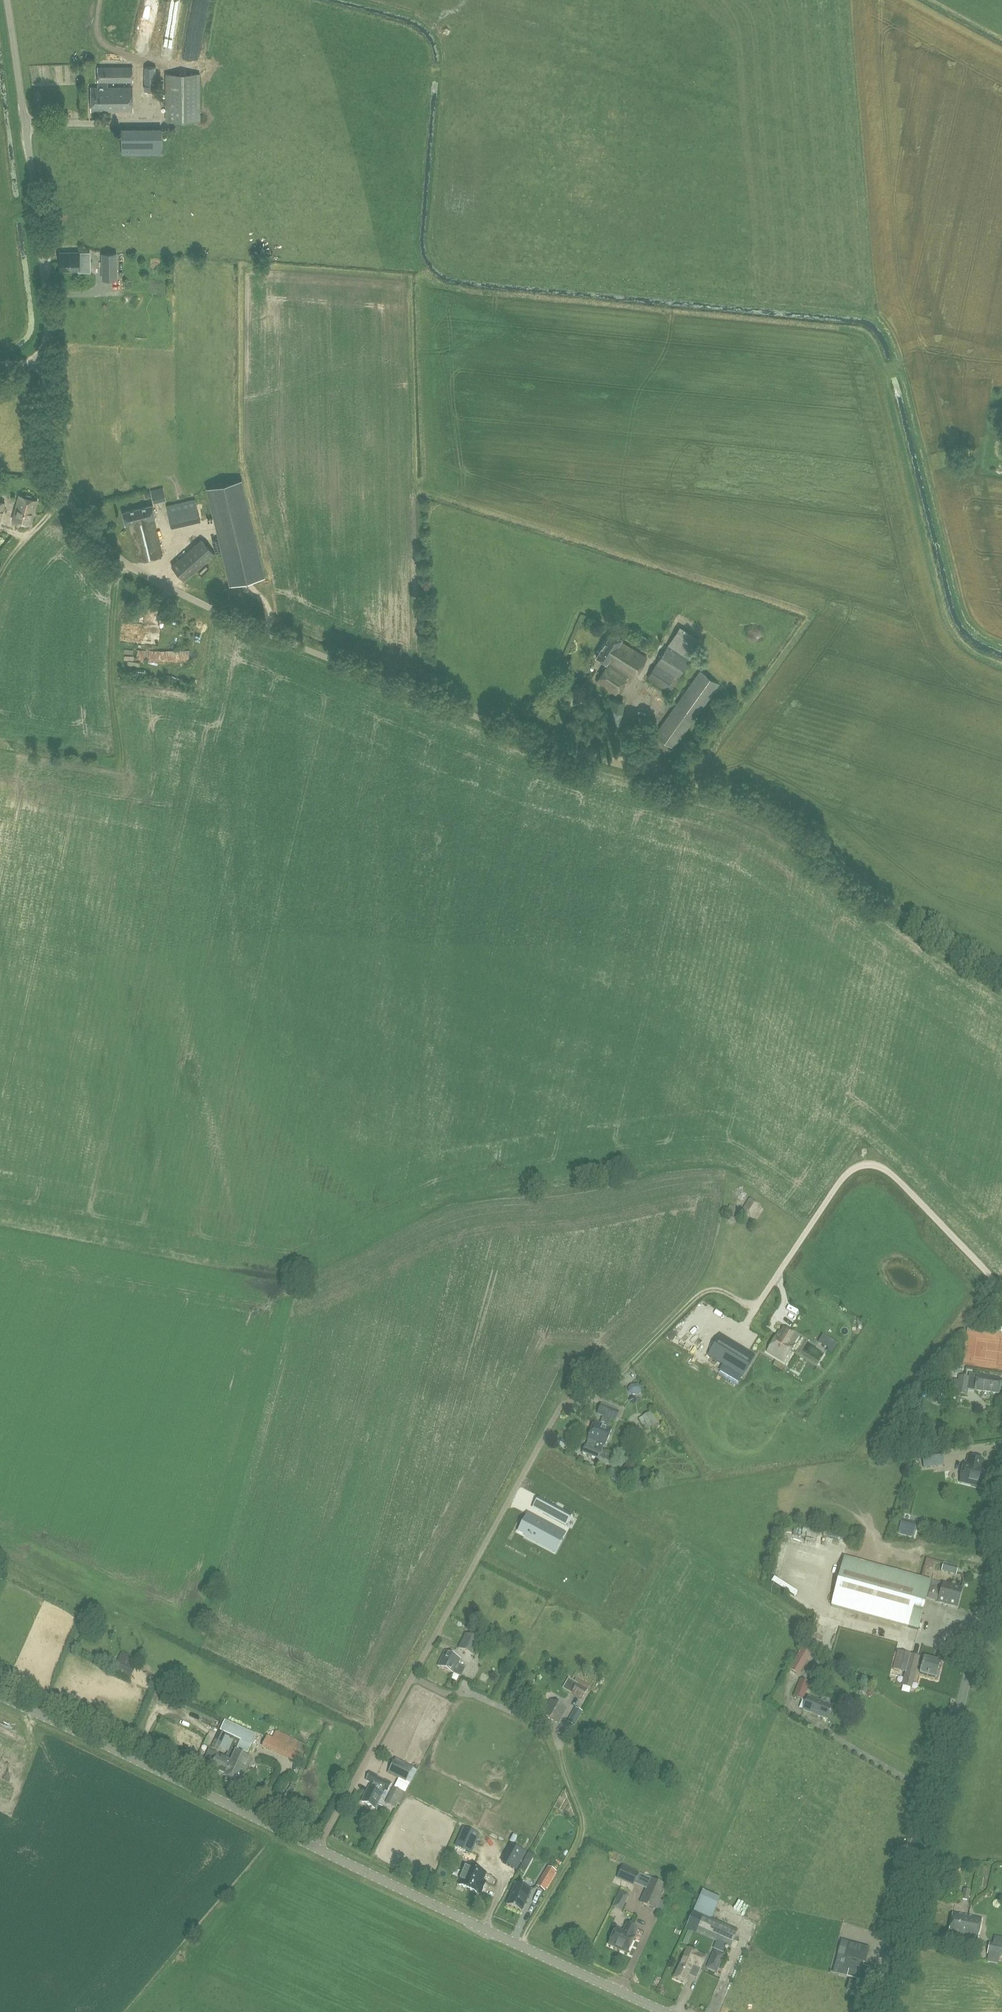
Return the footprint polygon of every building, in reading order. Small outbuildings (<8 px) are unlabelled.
[(142,37),(141,55),(155,55),(156,37),(142,37)] [(133,65),(97,68),(98,86),(90,86),(92,111),(133,108),(131,85),(104,87),(104,81),(134,79),(133,65)] [(144,66),(144,90),(156,90),(156,67),(144,66)] [(165,74),(166,121),(200,120),(200,74),(165,74)] [(164,130),(125,132),(126,155),(165,153),(164,130)] [(81,252),(61,252),(61,270),(81,270),(81,263),(88,263),(88,257),(81,257),(81,252)] [(117,253),(104,254),(104,278),(117,278),(117,253)] [(242,479),(207,487),(230,584),(265,576),(242,479)] [(159,501),(169,500),(168,493),(158,494),(159,501)] [(19,495),(17,501),(12,520),(31,524),(37,499),(31,498),(31,496),(30,494),(27,494),(25,495),(25,496),(19,495)] [(172,525),(190,521),(188,510),(197,508),(195,499),(168,505),(172,525)] [(153,504),(123,512),(126,524),(129,523),(138,560),(162,555),(153,517),(156,516),(153,504)] [(202,539),(172,565),(185,580),(215,554),(202,539)] [(669,691),(702,640),(680,626),(647,677),(669,691)] [(634,676),(646,657),(620,640),(622,638),(611,631),(595,656),(606,662),(608,660),(634,676)] [(616,693),(628,675),(608,663),(597,681),(616,693)] [(719,683),(700,670),(655,734),(674,747),(719,683)] [(593,687),(589,684),(585,690),(589,693),(593,687)] [(624,701),(609,698),(605,726),(619,728),(624,701)] [(739,1193),(744,1199),(749,1195),(744,1189),(739,1193)] [(761,1205),(750,1198),(742,1210),(753,1217),(761,1205)] [(795,1344),(794,1343),(798,1336),(784,1327),(781,1331),(779,1330),(767,1350),(784,1361),(795,1344)] [(725,1335),(710,1353),(742,1379),(757,1359),(725,1335)] [(999,1393),(1001,1378),(977,1375),(975,1390),(999,1393)] [(959,1376),(957,1381),(955,1381),(953,1391),(956,1392),(955,1394),(967,1396),(970,1378),(959,1376)] [(637,1384),(631,1385),(628,1388),(629,1392),(632,1395),(638,1394),(641,1391),(640,1387),(637,1384)] [(603,1448),(604,1448),(614,1422),(615,1422),(619,1412),(601,1405),(598,1414),(603,1416),(600,1424),(594,1421),(587,1440),(588,1441),(586,1446),(585,1445),(582,1453),(598,1460),(597,1462),(610,1467),(614,1456),(602,1451),(603,1448)] [(639,1418),(646,1430),(660,1421),(653,1410),(639,1418)] [(941,1450),(922,1452),(924,1467),(933,1466),(932,1459),(942,1458),(941,1450)] [(960,1481),(986,1488),(990,1468),(983,1466),(984,1460),(969,1456),(967,1463),(964,1462),(960,1481)] [(634,1469),(626,1463),(622,1470),(629,1476),(634,1469)] [(548,1503),(543,1513),(565,1525),(570,1515),(548,1503)] [(528,1514),(518,1531),(525,1535),(529,1528),(538,1533),(534,1540),(550,1548),(559,1531),(528,1514)] [(917,1536),(917,1522),(906,1522),(906,1536),(917,1536)] [(930,1582),(923,1580),(843,1558),(830,1607),(918,1630),(922,1613),(926,1598),(937,1600),(940,1590),(929,1587),(930,1582)] [(934,1560),(926,1558),(924,1567),(928,1568),(933,1566),(934,1560)] [(815,1572),(822,1569),(819,1563),(812,1566),(815,1572)] [(947,1572),(957,1575),(959,1567),(943,1563),(941,1571),(947,1572)] [(963,1588),(944,1582),(942,1582),(940,1590),(937,1600),(957,1606),(963,1588)] [(874,1621),(872,1628),(900,1636),(902,1629),(874,1621)] [(459,1647),(475,1654),(481,1639),(466,1632),(459,1647)] [(832,1645),(838,1646),(840,1636),(834,1635),(832,1645)] [(803,1645),(789,1667),(799,1673),(812,1652),(803,1645)] [(458,1664),(461,1659),(445,1651),(438,1665),(454,1673),(454,1672),(461,1676),(465,1668),(458,1664)] [(936,1677),(940,1663),(899,1651),(894,1668),(907,1671),(905,1677),(913,1680),(918,1665),(922,1666),(921,1673),(936,1677)] [(112,1671),(129,1680),(137,1664),(120,1656),(112,1671)] [(570,1677),(566,1684),(574,1688),(571,1693),(582,1700),(590,1688),(570,1677)] [(803,1699),(809,1684),(800,1680),(794,1696),(803,1699)] [(864,1694),(868,1688),(862,1685),(859,1691),(864,1694)] [(829,1719),(834,1706),(809,1697),(804,1710),(829,1719)] [(567,1709),(551,1700),(543,1714),(559,1723),(567,1709)] [(576,1707),(568,1721),(575,1724),(583,1711),(576,1707)] [(252,1759),(235,1752),(237,1748),(247,1752),(254,1738),(223,1724),(221,1730),(215,1741),(211,1747),(217,1750),(220,1744),(224,1737),(233,1740),(226,1758),(218,1755),(212,1769),(225,1775),(239,1782),(244,1771),(246,1772),(252,1759)] [(277,1754),(282,1743),(267,1736),(262,1747),(277,1754)] [(299,1764),(304,1753),(293,1748),(288,1759),(299,1764)] [(396,1759),(389,1773),(407,1781),(414,1768),(396,1759)] [(377,1777),(378,1775),(371,1771),(366,1780),(372,1783),(384,1790),(387,1791),(392,1782),(386,1779),(385,1781),(377,1777)] [(362,1801),(375,1808),(384,1790),(372,1783),(362,1801)] [(395,1802),(402,1789),(396,1785),(389,1799),(395,1802)] [(456,1848),(469,1853),(478,1834),(465,1828),(456,1848)] [(512,1873),(516,1865),(501,1859),(498,1867),(512,1873)] [(522,1864),(518,1870),(524,1873),(527,1867),(522,1864)] [(467,1865),(458,1885),(480,1894),(485,1882),(482,1881),(485,1873),(467,1865)] [(656,1909),(666,1885),(623,1866),(618,1878),(634,1885),(634,1883),(647,1889),(641,1902),(656,1909)] [(545,1892),(556,1873),(548,1868),(537,1886),(545,1892)] [(531,1889),(517,1884),(509,1906),(522,1912),(531,1889)] [(971,1890),(963,1889),(961,1899),(969,1900),(971,1890)] [(624,1905),(627,1897),(620,1894),(616,1901),(624,1905)] [(739,1930),(713,1918),(695,1911),(690,1921),(734,1940),(739,1930)] [(978,1939),(982,1918),(953,1912),(948,1934),(978,1939)] [(638,1929),(629,1925),(627,1924),(623,1932),(616,1929),(614,1934),(610,1945),(628,1953),(635,1939),(634,1938),(638,1929)] [(688,1931),(681,1944),(686,1947),(692,1933),(688,1931)] [(866,1962),(870,1948),(841,1940),(833,1972),(869,1982),(871,1977),(868,1976),(869,1973),(866,1969),(863,1968),(865,1962),(866,1962)] [(989,1942),(987,1954),(1001,1957),(1001,1944),(989,1942)] [(685,1983),(693,1965),(701,1968),(706,1956),(688,1948),(674,1978),(685,1983)] [(714,1950),(709,1961),(719,1966),(724,1954),(714,1950)] [(847,1989),(855,1992),(857,1983),(849,1980),(847,1989)]
